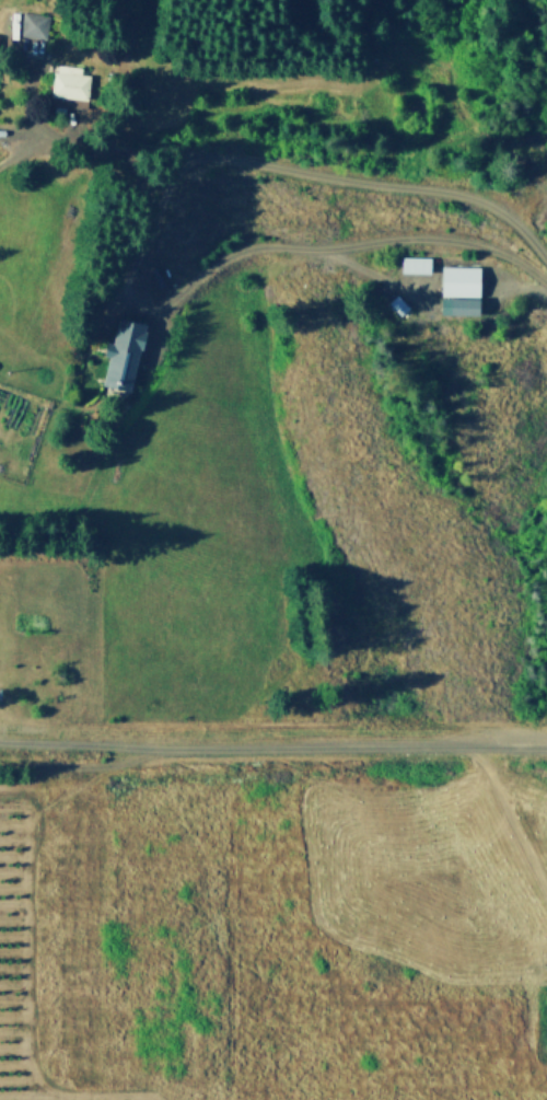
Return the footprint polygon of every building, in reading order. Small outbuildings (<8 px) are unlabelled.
[(22,35),(25,10),(53,13),(49,38),(22,35)] [(57,96),(59,72),(94,76),(92,100),(57,96)] [(406,274),(406,256),(434,256),(434,274),(406,274)] [(445,294),(445,267),(485,267),(485,296),(445,294)] [(391,302),(399,293),(412,306),(404,314),(391,302)] [(476,315),(476,298),(438,297),(438,314),(476,315)] [(124,317),(151,324),(149,333),(153,334),(151,349),(146,348),(136,389),(108,382),(114,358),(109,357),(113,343),(117,344),(124,317)]
